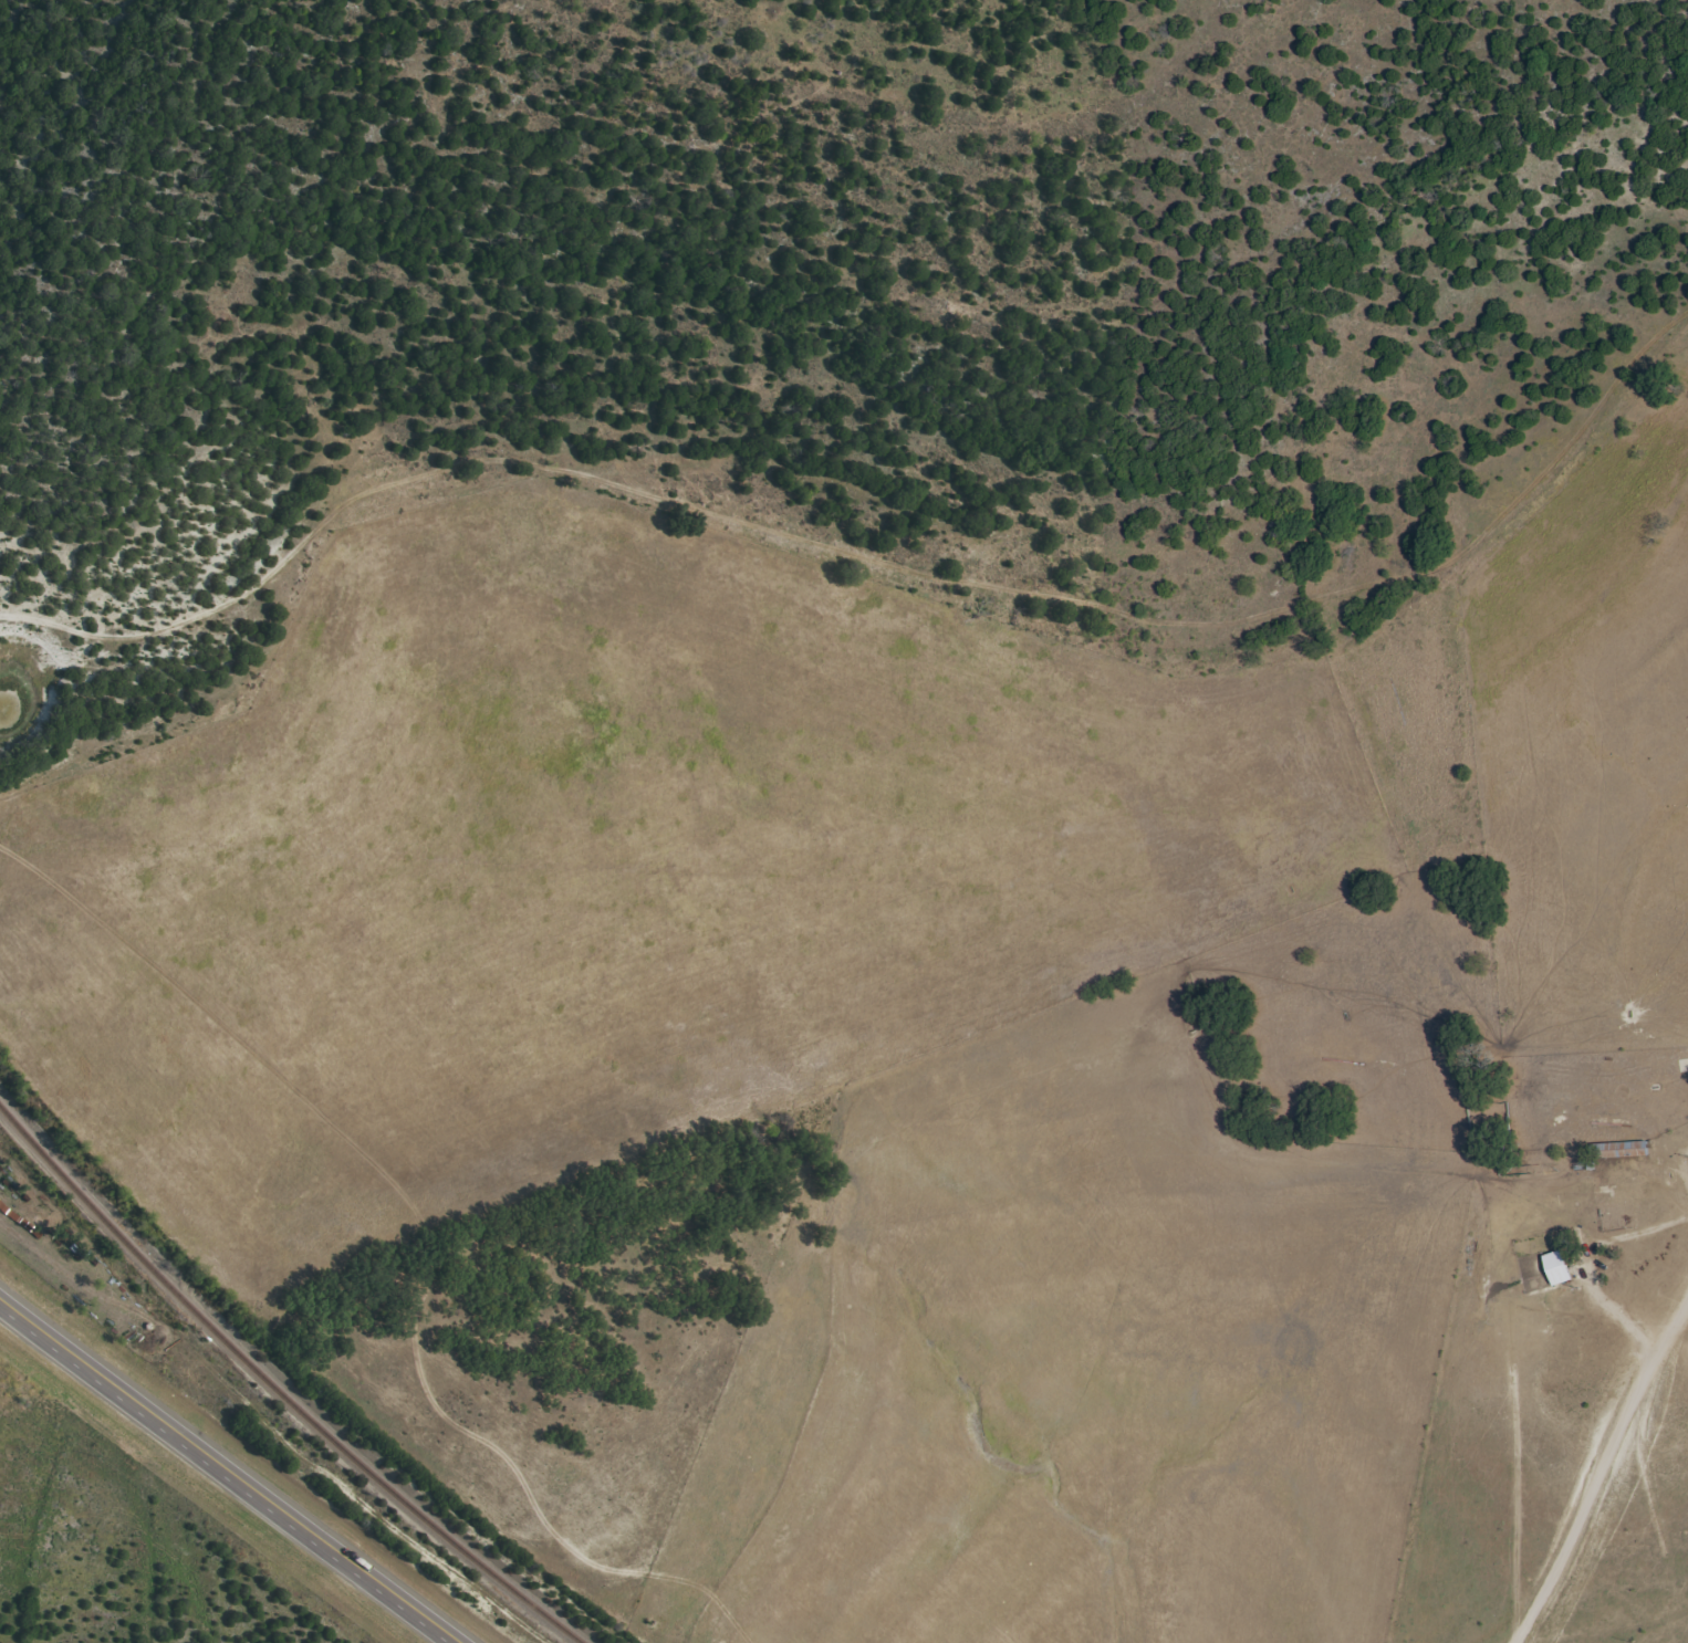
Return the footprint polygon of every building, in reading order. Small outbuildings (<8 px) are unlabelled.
[(1646,1142),(1589,1143),(1589,1158),(1646,1157),(1646,1142)] [(1570,1281),(1560,1250),(1541,1256),(1551,1287),(1570,1281)]
